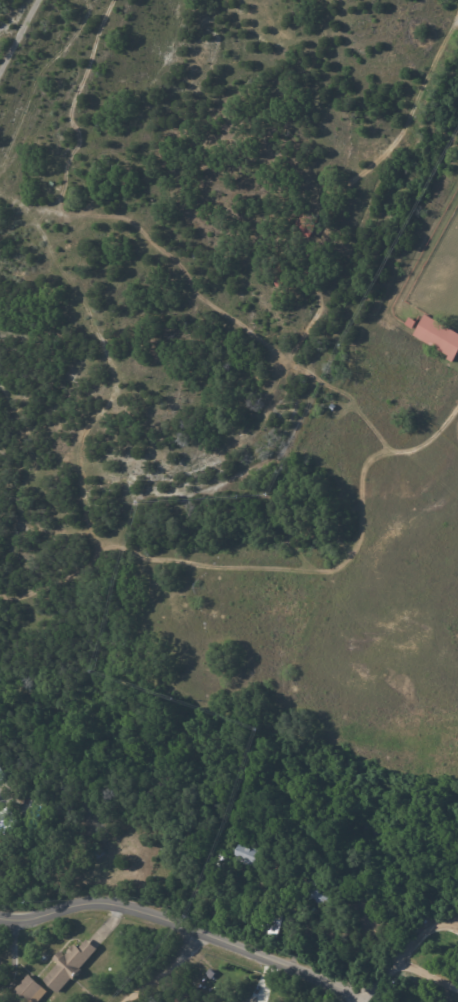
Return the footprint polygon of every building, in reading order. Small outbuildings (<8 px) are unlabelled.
[(279,244),(283,247),(271,261),(267,258),(279,244)] [(425,314),(457,333),(457,353),(453,362),(447,359),(449,356),(413,335),(425,314)] [(409,317),(417,322),(412,329),(405,324),(409,317)] [(20,825),(0,838),(0,813),(9,807),(9,808),(20,825)] [(251,868),(233,860),(239,845),(260,854),(254,869),(251,868)] [(252,892),(269,898),(266,909),(258,906),(258,908),(247,904),(251,892),(252,892)] [(279,940),(263,936),(269,912),(285,916),(279,940)] [(88,941),(98,950),(81,970),(83,971),(73,982),(71,980),(58,995),(43,982),(58,965),(53,960),(60,952),(65,956),(68,954),(67,953),(73,946),(74,947),(75,945),(80,949),(87,940),(88,941)] [(48,993),(39,1001),(15,1001),(9,996),(29,975),(33,979),(48,993)]
